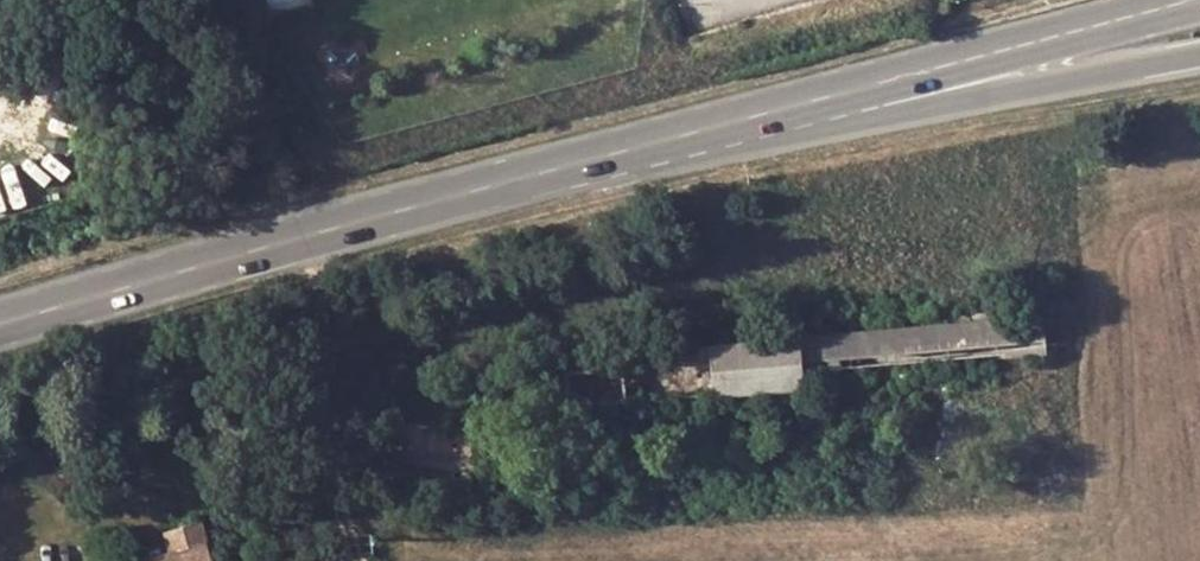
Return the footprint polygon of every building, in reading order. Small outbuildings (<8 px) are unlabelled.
[(857,333),(860,368),(1042,352),(1039,316),(857,333)] [(860,368),(857,333),(795,338),(798,373),(860,368)] [(798,373),(795,338),(624,354),(625,367),(630,400),(799,386),(798,373)] [(630,400),(625,367),(567,371),(570,406),(630,400)] [(799,386),(860,381),(860,368),(798,373),(799,386)] [(386,398),(387,383),(372,382),(371,397),(386,398)] [(204,521),(209,538),(230,533),(224,515),(204,521)] [(157,560),(180,560),(215,551),(209,538),(204,521),(169,532),(173,549),(155,555),(157,560)] [(215,551),(180,560),(218,560),(215,551)]
